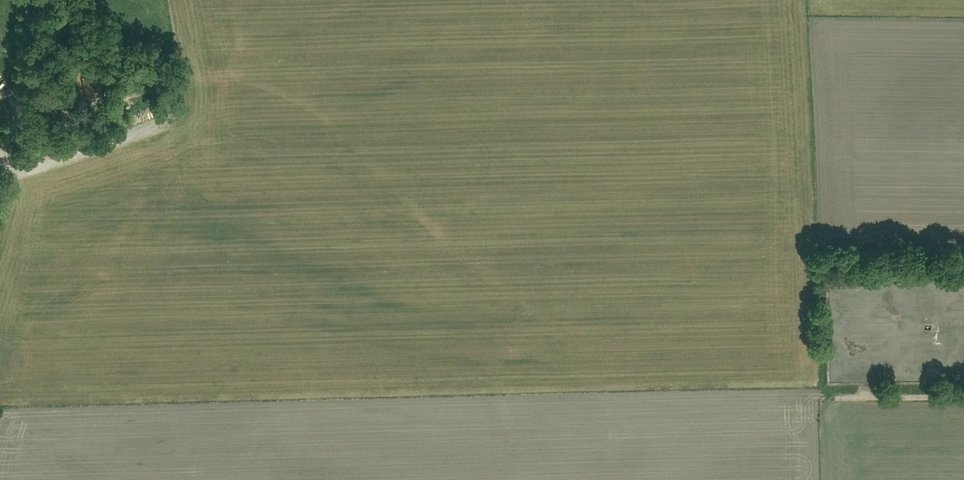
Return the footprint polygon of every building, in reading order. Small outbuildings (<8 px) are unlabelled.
[(84,97),(105,94),(103,75),(82,77),(84,96),(84,97)]
